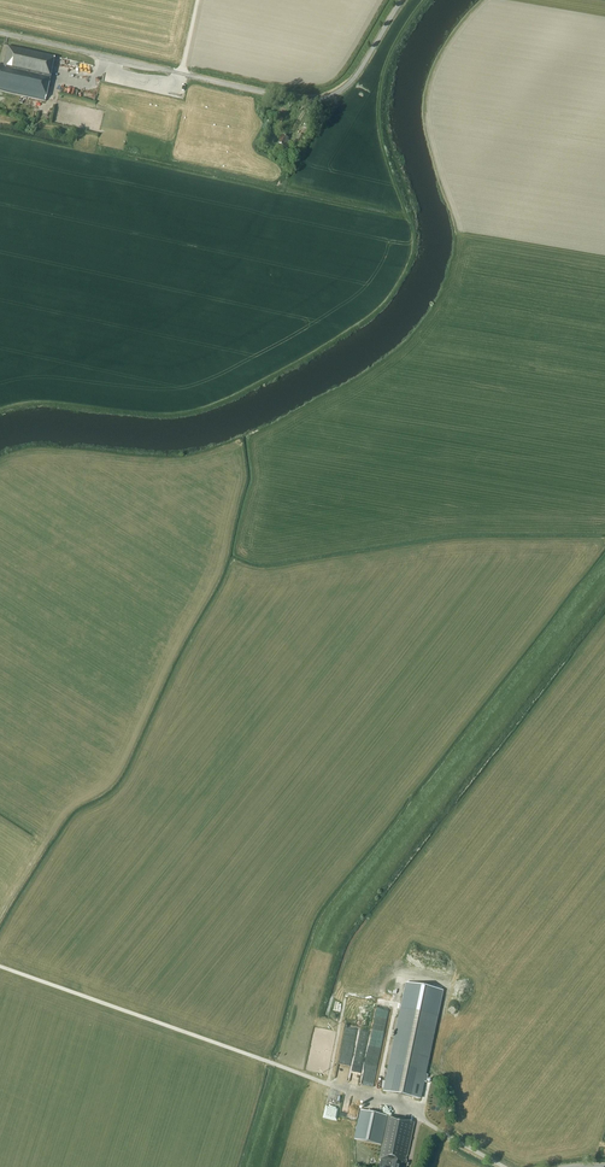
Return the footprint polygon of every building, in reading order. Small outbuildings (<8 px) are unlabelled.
[(55,57),(8,46),(4,66),(0,65),(0,91),(45,101),(55,57)] [(303,135),(307,128),(302,126),(299,133),(303,135)] [(287,148),(291,142),(287,140),(288,139),(283,136),(277,146),(283,149),(284,146),(287,148)] [(400,1008),(383,1091),(421,1099),(438,1016),(400,1008)] [(350,1074),(357,1028),(347,1027),(342,1054),(347,1054),(345,1066),(343,1066),(342,1073),(350,1074)] [(361,1110),(354,1139),(381,1145),(387,1116),(361,1110)] [(388,1116),(380,1159),(387,1161),(386,1166),(400,1166),(401,1162),(404,1163),(405,1159),(406,1159),(414,1122),(388,1116)]
